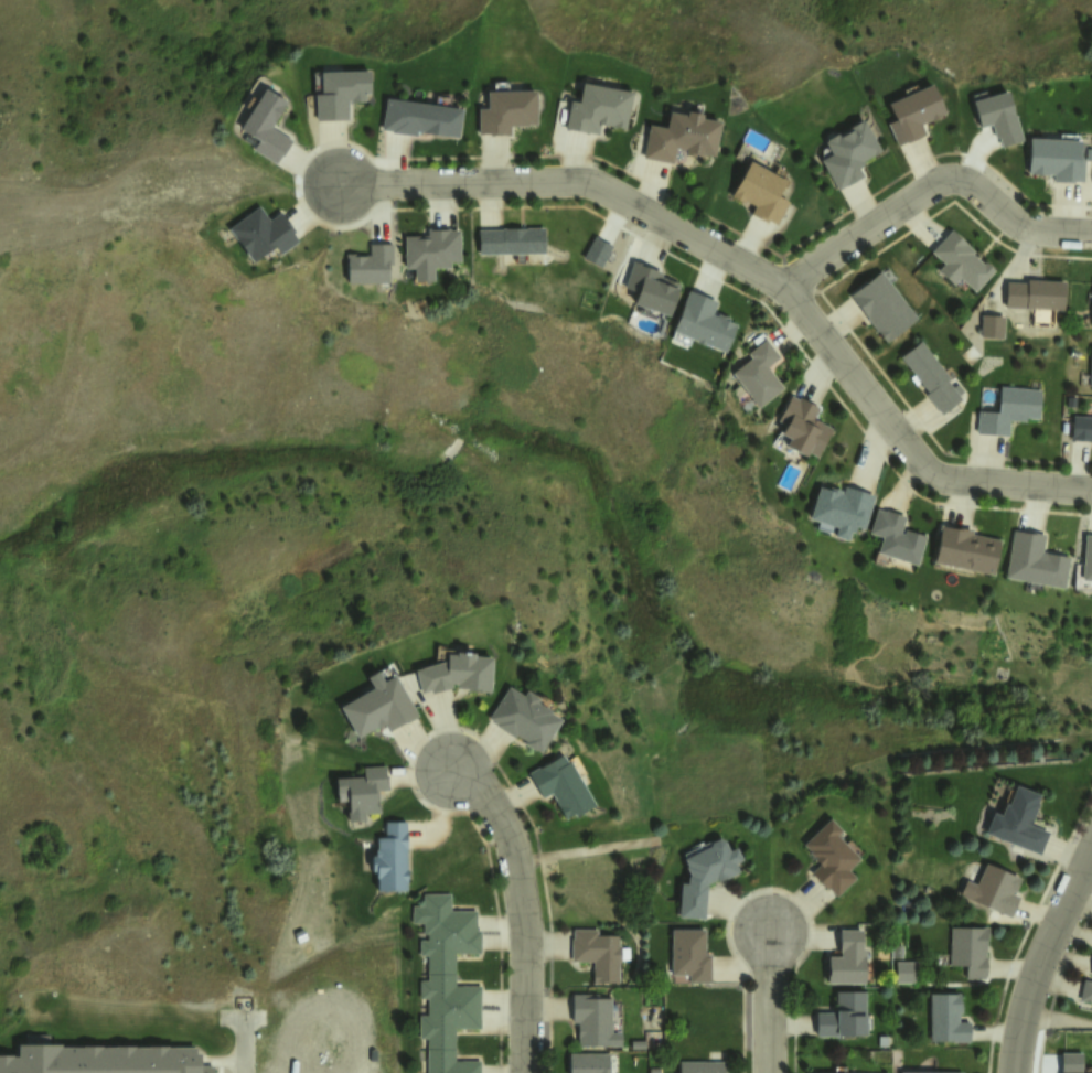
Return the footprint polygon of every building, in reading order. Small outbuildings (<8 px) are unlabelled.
[(370,73),(371,105),(347,106),(349,127),(317,128),(315,98),(324,97),(324,75),(370,73)] [(887,103),(893,119),(886,122),(896,143),(904,139),(906,141),(924,133),(920,124),(944,112),(931,83),(887,103)] [(584,88),(580,104),(571,103),(565,130),(601,139),(601,126),(625,131),(632,98),(584,88)] [(266,93),(289,106),(275,129),(293,140),(278,165),(255,151),(259,143),(242,132),(266,93)] [(1009,93),(974,103),(977,117),(973,118),(976,132),(995,127),(998,139),(1003,138),(1006,147),(1023,142),(1009,93)] [(490,96),(537,95),(537,128),(512,129),(513,140),(482,140),(481,115),(490,115),(490,96)] [(384,97),(379,127),(390,129),(390,132),(415,136),(416,131),(459,137),(462,108),(384,97)] [(670,116),(667,130),(651,128),(645,161),(674,167),(676,150),(715,158),(719,129),(703,126),(704,118),(688,115),(685,122),(670,116)] [(863,117),(847,125),(850,129),(838,136),(836,131),(822,139),(829,153),(820,159),(836,190),(861,175),(857,167),(863,163),(861,160),(880,149),(863,117)] [(1030,141),(1030,176),(1056,176),(1056,185),(1081,185),(1082,142),(1030,141)] [(751,165),(735,200),(756,210),(752,217),(779,229),(790,206),(779,201),(788,182),(751,165)] [(259,215),(231,233),(251,266),(275,251),(279,259),(300,246),(283,219),(268,229),(259,215)] [(427,229),(453,229),(453,236),(461,236),(461,265),(450,265),(450,273),(433,273),(433,283),(419,283),(419,270),(411,270),(411,254),(404,254),(404,238),(427,238),(427,229)] [(480,232),(481,256),(545,254),(544,229),(480,232)] [(950,229),(930,250),(942,262),(935,269),(952,285),(959,277),(973,290),(993,269),(983,260),(979,262),(970,253),(972,250),(950,229)] [(595,240),(611,249),(601,270),(584,261),(595,240)] [(395,246),(395,267),(387,267),(388,287),(349,288),(347,259),(371,258),(371,247),(395,246)] [(636,304),(642,291),(625,285),(634,261),(662,272),(657,281),(679,290),(670,316),(636,304)] [(885,273),(853,299),(890,345),(922,320),(885,273)] [(1005,281),(1003,307),(1062,310),(1063,280),(1025,278),(1025,282),(1005,281)] [(690,293),(673,337),(728,360),(740,329),(726,323),(728,318),(717,313),(719,304),(690,293)] [(979,314),(978,337),(1000,337),(1000,315),(979,314)] [(769,341),(750,354),(754,361),(734,377),(758,410),(786,389),(771,368),(782,361),(769,341)] [(923,345),(901,361),(943,419),(965,403),(923,345)] [(999,388),(1043,390),(1041,425),(1009,423),(1008,439),(977,437),(978,414),(998,415),(999,388)] [(792,393),(781,414),(788,418),(780,433),(788,438),(783,444),(803,455),(806,450),(815,455),(829,429),(811,419),(817,407),(792,393)] [(1070,415),(1091,415),(1091,441),(1069,440),(1070,415)] [(807,517),(835,527),(832,536),(845,540),(848,530),(853,532),(854,528),(860,530),(872,494),(842,484),(841,489),(829,485),(828,489),(818,485),(807,517)] [(879,515),(872,535),(885,539),(879,556),(918,570),(929,540),(906,533),(902,539),(896,537),(901,522),(879,515)] [(931,561),(939,524),(948,526),(949,523),(972,527),(970,534),(999,539),(992,575),(931,561)] [(1011,529),(1003,576),(1061,588),(1067,556),(1040,550),(1043,534),(1026,530),(1026,533),(1011,529)] [(1082,534),(1091,534),(1091,581),(1080,580),(1082,534)] [(421,698),(415,674),(447,665),(447,654),(502,655),(501,690),(494,690),(494,699),(469,698),(470,690),(461,690),(461,684),(452,684),(453,690),(421,698)] [(396,680),(341,711),(358,742),(386,727),(390,734),(418,719),(396,680)] [(510,690),(523,698),(527,691),(570,717),(545,760),(526,749),(529,742),(520,737),(517,741),(497,729),(501,725),(493,720),(510,690)] [(565,754),(596,808),(570,823),(554,795),(545,801),(531,774),(565,754)] [(388,766),(362,768),(363,779),(340,780),(341,808),(349,807),(349,815),(378,814),(377,794),(389,794),(388,766)] [(1018,788),(1011,805),(1006,808),(1002,818),(995,816),(987,834),(1039,855),(1047,836),(1029,829),(1041,798),(1018,788)] [(832,816),(813,837),(818,841),(812,849),(816,854),(813,858),(818,863),(814,868),(817,871),(811,878),(841,904),(860,881),(855,876),(868,859),(846,840),(853,834),(832,816)] [(387,826),(387,841),(377,841),(376,863),(382,863),(382,892),(411,893),(411,843),(406,843),(406,826),(387,826)] [(724,839),(713,846),(709,850),(688,862),(692,878),(688,881),(688,886),(681,886),(681,923),(707,923),(707,890),(742,872),(724,839)] [(986,866),(977,887),(968,883),(963,894),(975,900),(971,910),(988,918),(992,910),(1010,918),(1017,901),(1011,899),(1019,880),(986,866)] [(480,1061),(480,1072),(427,1072),(427,1039),(419,1039),(419,1015),(427,1015),(427,998),(419,998),(419,980),(427,980),(427,955),(419,955),(419,940),(427,940),(427,934),(422,934),(422,923),(411,923),(411,905),(422,905),(422,893),(450,893),(450,910),(475,910),(475,930),(480,930),(480,953),(454,953),(454,986),(480,986),(480,1028),(454,1028),(454,1061),(480,1061)] [(672,931),(709,930),(710,985),(682,985),(682,978),(673,978),(672,931)] [(574,932),(574,942),(569,942),(569,956),(575,956),(576,965),(593,965),(595,989),(621,989),(620,940),(600,940),(600,932),(574,932)] [(841,932),(839,958),(829,958),(829,990),(866,990),(867,959),(861,959),(863,932),(841,932)] [(953,932),(952,970),(962,970),(962,981),(987,981),(987,932),(953,932)] [(1083,980),(1091,982),(1091,1002),(1080,999),(1083,980)] [(868,994),(837,995),(837,1012),(818,1012),(818,1029),(837,1029),(837,1039),(869,1039),(868,994)] [(574,996),(587,996),(587,1000),(617,1000),(617,1034),(625,1033),(625,1052),(581,1052),(580,1023),(575,1023),(574,996)] [(932,998),(931,1049),(976,1049),(976,1026),(961,1026),(961,998),(932,998)] [(206,1069),(207,1072),(0,1072),(0,1060),(22,1060),(22,1043),(56,1043),(56,1056),(193,1054),(193,1069),(206,1069)] [(571,1072),(611,1072),(611,1055),(571,1055),(571,1072)] [(725,1064),(725,1072),(681,1072),(681,1063),(725,1064)]
